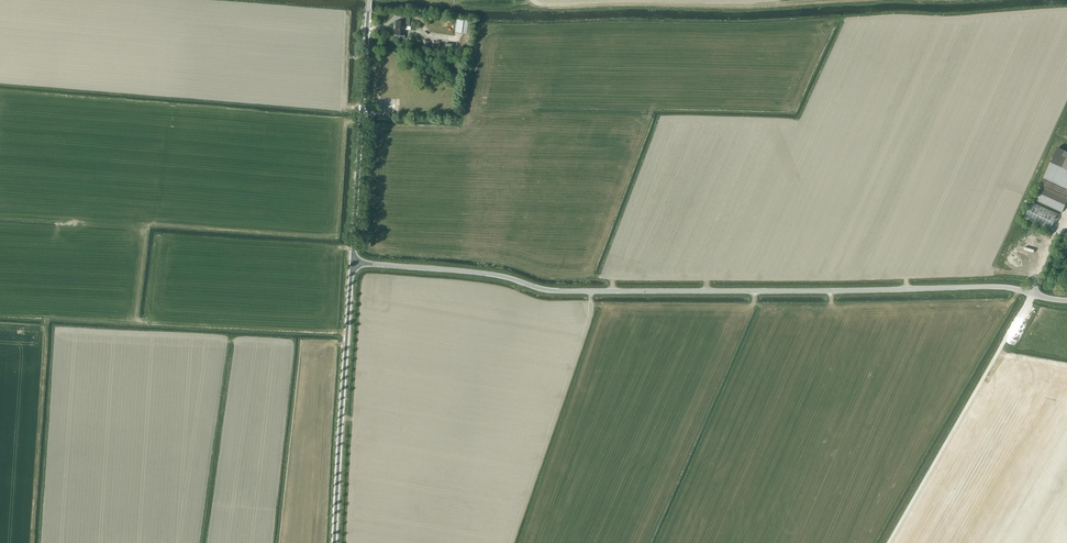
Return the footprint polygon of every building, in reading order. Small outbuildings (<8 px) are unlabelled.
[(395,31),(395,35),(399,35),(399,38),(400,39),(403,39),(404,39),(405,35),(405,27),(409,27),(410,17),(400,17),(400,21),(396,21),(396,31),(395,31)] [(455,33),(471,35),(472,22),(457,20),(455,33)] [(1058,148),(1051,163),(1044,178),(1066,188),(1066,152),(1058,148)] [(1040,185),(1037,192),(1033,199),(1062,213),(1065,205),(1066,202),(1066,197),(1040,185)] [(1024,218),(1050,230),(1057,214),(1032,202),(1024,218)]
